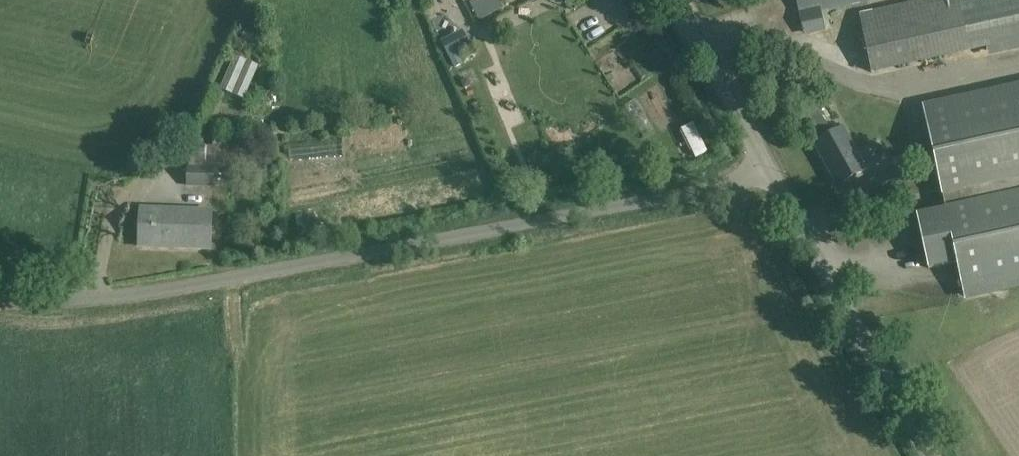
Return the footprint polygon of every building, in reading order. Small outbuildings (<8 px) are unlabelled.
[(803,36),(830,30),(826,11),(875,0),(796,0),(803,36)] [(910,4),(859,15),(871,73),(986,49),(988,58),(1018,51),(1018,0),(989,0),(980,2),(980,0),(974,0),(967,2),(967,0),(923,0),(919,1),(918,0),(909,0),(910,4)] [(242,99),(257,65),(232,54),(217,88),(242,99)] [(964,297),(1018,285),(1018,85),(923,106),(946,214),(919,220),(930,271),(957,265),(964,297)] [(824,140),(816,145),(838,186),(865,171),(843,130),(835,134),(820,109),(809,115),(824,140)] [(263,122),(234,121),(234,133),(263,134),(263,122)] [(214,167),(187,166),(186,186),(214,187),(214,167)] [(905,185),(896,169),(862,188),(871,204),(905,185)] [(212,213),(140,210),(139,247),(211,249),(212,213)]
